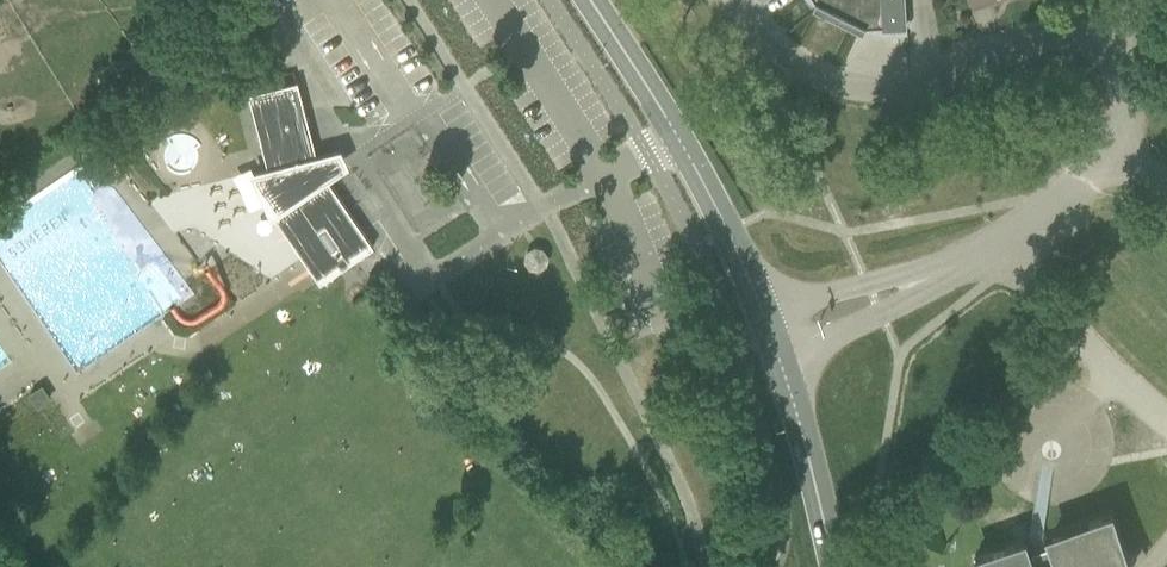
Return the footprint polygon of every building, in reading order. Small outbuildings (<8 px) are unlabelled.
[(818,5),(821,3),(859,23),(860,26),(882,24),(883,27),(906,26),(904,2),(904,0),(815,0),(818,5)] [(320,282),(349,262),(373,246),(326,176),(338,168),(332,154),(339,153),(339,151),(317,157),(297,81),(249,93),(268,169),(254,173),(255,175),(271,212),(320,282)] [(525,255),(525,259),(529,266),(538,268),(546,264),(546,260),(548,255),(543,247),(534,245),(527,250),(525,255)] [(1059,557),(1032,566),(1031,562),(1023,540),(974,557),(977,566),(1128,566),(1110,514),(1088,522),(1088,523),(1051,536),(1059,557)]
